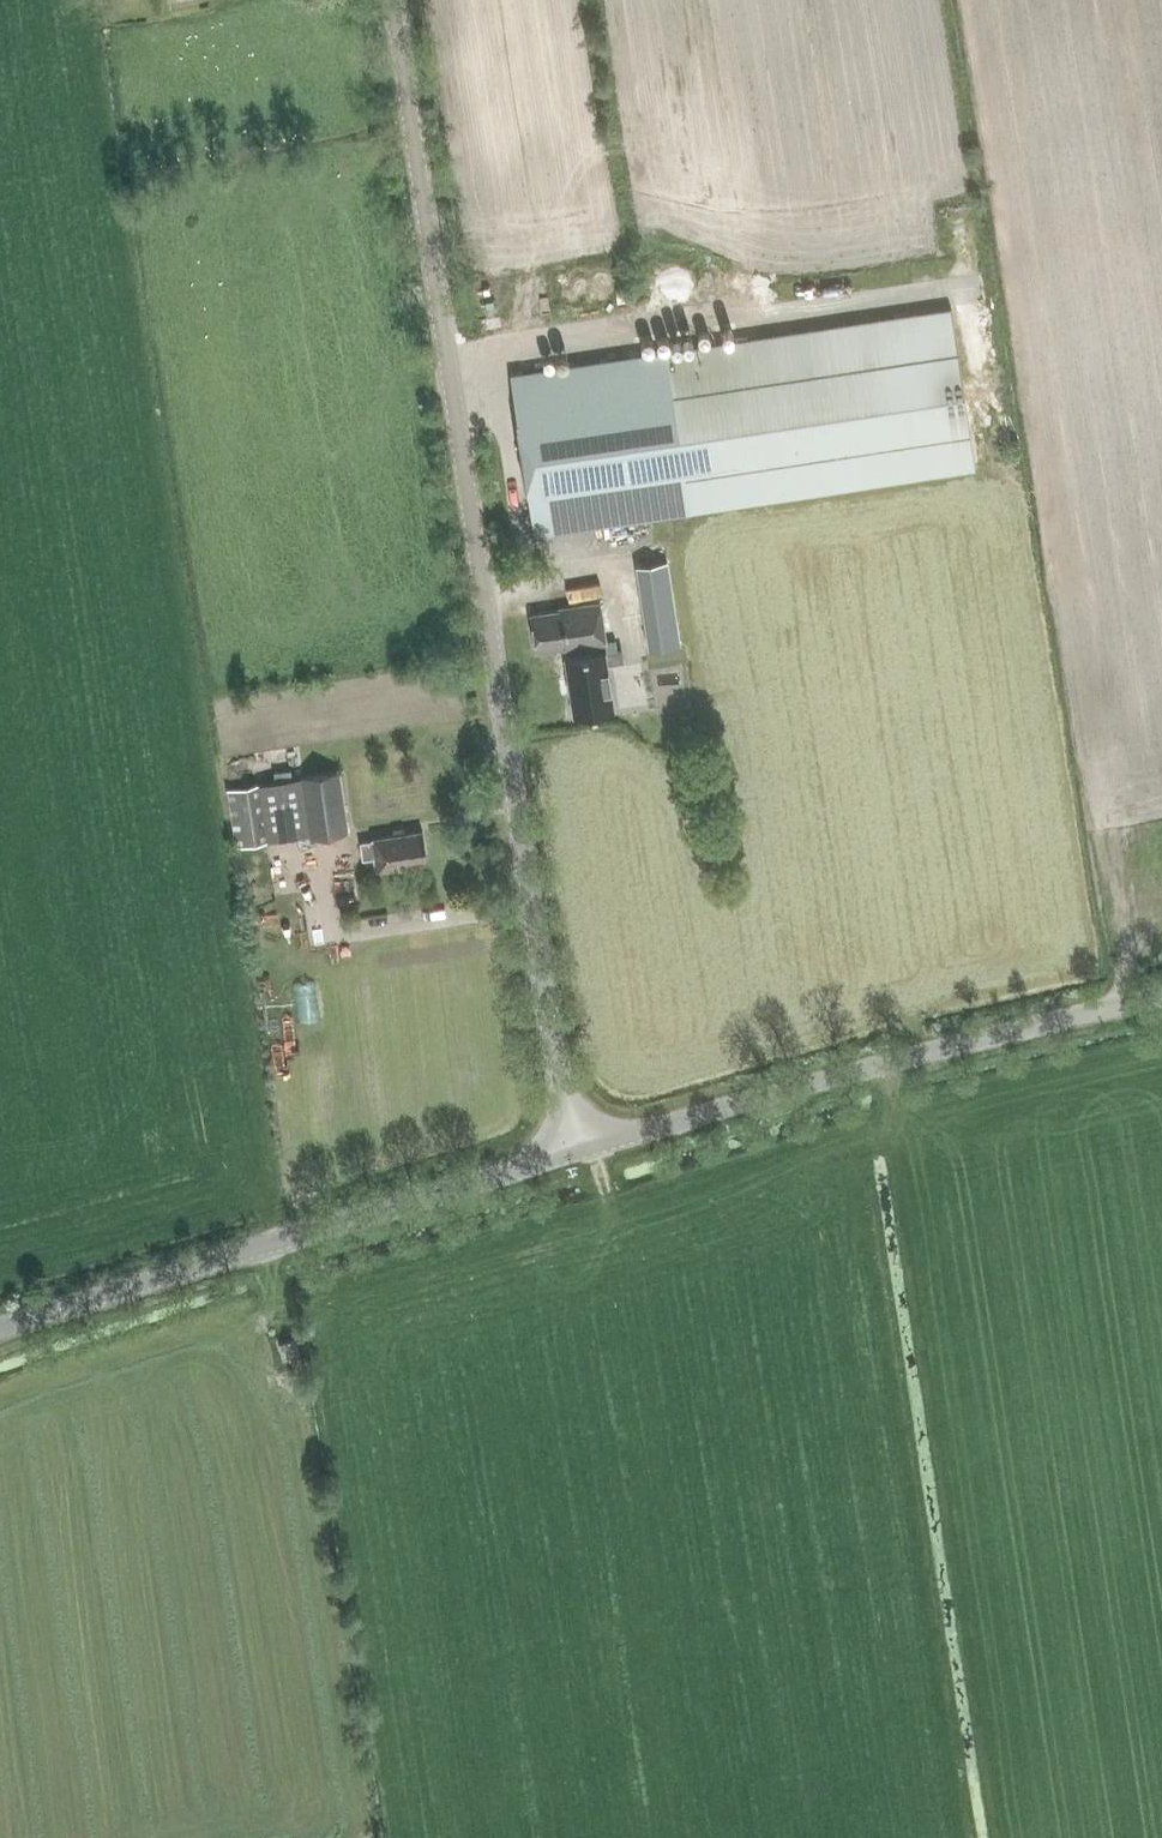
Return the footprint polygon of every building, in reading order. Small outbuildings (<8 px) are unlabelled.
[(546,534),(975,469),(951,308),(522,373),(546,534)] [(645,561),(651,621),(676,618),(670,559),(645,561)] [(564,650),(606,644),(600,603),(558,609),(559,611),(531,615),(536,652),(564,648),(564,650)] [(614,708),(605,649),(564,655),(573,714),(614,708)] [(340,771),(258,784),(267,841),(309,834),(310,839),(349,832),(340,771)] [(235,846),(266,841),(257,784),(226,789),(235,846)] [(372,858),(374,871),(427,862),(422,831),(369,840),(370,841),(358,843),(361,860),(372,858)] [(283,1358),(299,1353),(295,1339),(278,1344),(283,1358)]
